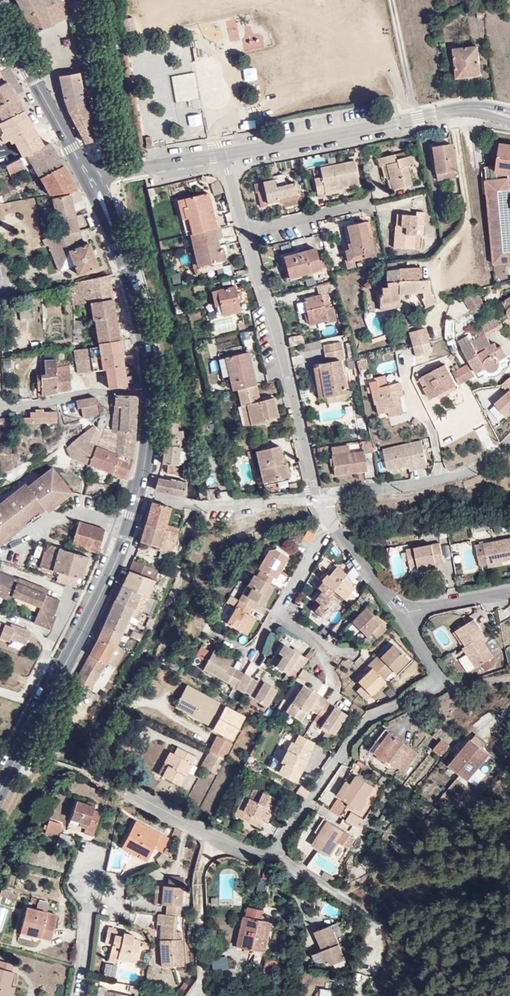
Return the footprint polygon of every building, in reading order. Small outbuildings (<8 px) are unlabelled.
[(61,4),(60,0),(13,0),(23,20),(61,4)] [(71,19),(67,1),(61,4),(23,20),(32,36),(71,19)] [(123,20),(126,32),(136,31),(133,18),(123,20)] [(229,40),(236,39),(235,21),(228,22),(229,40)] [(263,47),(262,34),(252,35),(253,47),(263,47)] [(99,38),(91,39),(92,51),(100,50),(99,38)] [(477,45),(453,50),(458,76),(480,73),(477,45)] [(12,85),(0,61),(0,92),(12,85)] [(90,138),(84,113),(80,95),(75,71),(60,75),(57,75),(63,99),(66,110),(69,117),(81,140),(90,138)] [(21,99),(12,85),(0,92),(0,110),(21,99)] [(0,110),(0,124),(6,120),(19,142),(39,131),(21,99),(0,110)] [(49,130),(5,154),(9,164),(32,152),(47,183),(67,179),(77,177),(57,145),(49,130)] [(152,137),(144,138),(146,148),(153,147),(152,137)] [(486,170),(498,267),(509,265),(509,145),(498,143),(497,156),(495,169),(486,170)] [(435,172),(455,168),(451,144),(431,148),(435,172)] [(390,167),(392,180),(394,190),(411,186),(407,168),(414,166),(412,155),(397,159),(396,155),(377,159),(379,169),(383,168),(390,167)] [(339,182),(341,188),(358,185),(353,160),(319,168),(321,179),(315,180),(318,197),(327,195),(326,191),(325,186),(339,182)] [(385,181),(392,180),(390,167),(383,168),(385,181)] [(457,177),(455,168),(435,172),(436,181),(457,177)] [(82,187),(77,177),(67,179),(68,184),(65,184),(52,188),(57,207),(75,203),(70,189),(82,187)] [(277,197),(297,193),(294,181),(284,183),(283,177),(254,183),(256,194),(260,194),(262,207),(279,204),(277,197)] [(326,191),(341,188),(339,182),(325,186),(326,191)] [(298,199),(297,193),(277,197),(279,204),(298,199)] [(194,200),(188,200),(188,210),(183,210),(184,221),(190,221),(193,236),(215,232),(217,231),(214,215),(209,215),(207,205),(213,204),(212,197),(194,200)] [(416,209),(417,202),(417,200),(399,197),(397,207),(398,207),(416,209)] [(177,201),(184,237),(189,236),(193,236),(190,221),(184,221),(183,210),(188,210),(188,200),(177,201)] [(427,204),(417,202),(416,209),(398,207),(392,238),(414,241),(417,229),(423,230),(427,204)] [(75,203),(57,207),(59,233),(81,229),(75,203)] [(215,203),(213,204),(207,205),(209,215),(214,215),(217,214),(215,203)] [(362,246),(363,253),(377,249),(372,230),(365,231),(361,214),(345,219),(348,230),(352,248),(362,246)] [(45,238),(46,245),(49,245),(60,270),(71,251),(79,271),(101,263),(91,239),(84,240),(81,229),(59,233),(45,238)] [(349,256),(363,253),(362,246),(352,248),(348,230),(343,231),(349,256)] [(193,236),(189,236),(196,267),(222,262),(219,249),(214,250),(213,243),(217,242),(215,232),(193,236)] [(304,257),(305,263),(320,260),(316,240),(285,248),(288,261),(304,257)] [(184,266),(191,264),(188,255),(181,257),(184,266)] [(305,264),(305,263),(304,257),(288,261),(287,261),(288,268),(305,264)] [(417,280),(423,279),(419,264),(414,266),(417,280)] [(402,283),(417,280),(414,266),(398,268),(402,283)] [(384,271),(388,285),(402,283),(398,268),(384,271)] [(90,287),(111,280),(111,272),(87,278),(90,287)] [(509,285),(509,275),(500,278),(501,288),(509,285)] [(73,304),(93,299),(90,287),(87,278),(70,282),(73,304)] [(402,283),(388,285),(384,286),(384,291),(379,292),(380,306),(398,303),(397,296),(421,293),(425,293),(426,299),(420,300),(425,309),(435,304),(430,292),(429,278),(423,279),(417,280),(402,283)] [(95,307),(115,302),(111,280),(90,287),(93,299),(95,307)] [(325,287),(307,291),(313,315),(330,311),(328,302),(334,301),(332,291),(326,292),(325,287)] [(484,287),(471,291),(479,304),(492,300),(484,287)] [(235,291),(217,294),(222,319),(240,316),(238,305),(242,304),(240,297),(236,298),(235,291)] [(217,294),(212,295),(215,310),(220,310),(217,294)] [(492,309),(495,313),(502,324),(509,319),(509,299),(492,309)] [(101,332),(120,329),(115,302),(95,307),(101,332)] [(398,303),(380,306),(381,312),(399,308),(398,303)] [(502,324),(495,313),(475,335),(479,342),(488,337),(504,328),(502,324)] [(412,347),(428,342),(425,328),(408,333),(412,347)] [(127,372),(120,329),(101,332),(102,334),(76,339),(80,361),(106,357),(111,375),(127,372)] [(216,341),(218,350),(240,345),(238,336),(216,341)] [(479,342),(463,351),(476,376),(485,371),(486,371),(490,374),(495,374),(500,370),(500,364),(500,363),(508,359),(502,349),(501,349),(500,344),(493,347),(488,337),(479,342)] [(328,395),(345,392),(344,384),(348,384),(345,370),(342,371),(340,358),(344,358),(341,339),(334,341),(324,346),(327,362),(312,365),(319,397),(328,395)] [(431,353),(428,342),(412,347),(414,357),(431,353)] [(41,348),(43,361),(54,358),(54,357),(52,347),(41,348)] [(458,348),(453,351),(461,364),(466,361),(458,348)] [(58,380),(72,377),(68,354),(56,356),(54,357),(54,358),(58,380)] [(222,359),(229,391),(234,390),(256,385),(250,354),(222,359)] [(42,383),(58,380),(54,358),(43,361),(44,364),(35,366),(36,371),(39,370),(41,379),(42,383)] [(366,358),(357,361),(358,371),(368,369),(366,358)] [(14,360),(2,360),(3,372),(15,371),(14,360)] [(445,366),(422,380),(432,397),(455,384),(445,366)] [(460,370),(466,382),(473,378),(467,366),(460,370)] [(459,385),(466,382),(460,370),(453,374),(459,385)] [(388,385),(385,375),(375,378),(376,381),(378,388),(388,385)] [(501,388),(506,394),(494,404),(505,418),(509,414),(509,380),(501,388)] [(376,381),(368,383),(378,420),(400,414),(397,399),(395,394),(401,392),(399,382),(388,385),(378,388),(376,381)] [(256,385),(234,390),(237,406),(244,405),(248,428),(263,425),(263,420),(275,418),(272,398),(259,400),(256,385)] [(347,398),(345,392),(328,395),(330,402),(347,398)] [(134,394),(116,393),(115,404),(121,404),(121,412),(119,430),(133,435),(134,394)] [(81,406),(83,414),(100,411),(97,394),(76,398),(78,407),(81,406)] [(189,436),(177,401),(170,401),(168,431),(189,436)] [(242,429),(248,428),(244,405),(237,406),(242,429)] [(24,420),(36,421),(57,422),(58,411),(43,410),(44,407),(37,406),(37,411),(32,410),(32,415),(25,415),(24,420)] [(498,422),(503,418),(494,407),(489,411),(498,422)] [(100,428),(93,444),(116,452),(131,458),(132,456),(133,435),(119,430),(114,428),(102,424),(100,428)] [(91,426),(78,439),(93,444),(100,428),(91,426)] [(242,432),(243,441),(252,440),(251,430),(242,432)] [(193,437),(189,436),(168,431),(166,448),(171,449),(193,455),(195,443),(193,437)] [(78,439),(68,451),(87,459),(93,444),(78,439)] [(252,440),(243,441),(244,448),(253,447),(252,440)] [(364,452),(371,451),(369,442),(362,443),(364,452)] [(93,444),(87,459),(88,459),(110,468),(116,452),(93,444)] [(422,444),(386,451),(390,470),(410,466),(411,469),(426,465),(422,444)] [(331,457),(350,454),(349,446),(329,449),(331,457)] [(169,457),(190,463),(193,455),(171,449),(169,457)] [(276,450),(254,452),(259,485),(286,481),(284,464),(279,465),(276,450)] [(125,475),(131,458),(116,452),(110,468),(111,469),(125,475)] [(367,470),(364,452),(350,454),(331,457),(334,476),(367,470)] [(158,476),(185,482),(189,468),(168,463),(167,466),(161,465),(158,476)] [(25,483),(0,503),(0,543),(45,507),(47,510),(71,491),(52,467),(27,486),(25,483)] [(152,492),(181,499),(184,485),(156,478),(152,492)] [(172,510),(174,504),(153,499),(147,520),(169,527),(175,511),(172,510)] [(106,528),(81,520),(73,543),(98,552),(106,528)] [(161,544),(169,527),(147,520),(142,534),(141,537),(161,544)] [(179,530),(169,527),(161,544),(173,548),(179,530)] [(448,528),(424,533),(425,536),(441,533),(442,539),(450,537),(448,528)] [(305,529),(300,536),(308,540),(312,533),(305,529)] [(509,559),(509,538),(486,544),(490,564),(504,561),(509,559)] [(39,563),(43,565),(51,542),(48,541),(39,563)] [(60,570),(58,574),(57,578),(75,585),(79,577),(81,577),(89,556),(51,542),(43,565),(60,570)] [(453,559),(460,559),(461,573),(474,572),(473,542),(452,543),(453,559)] [(407,550),(410,569),(420,567),(437,565),(445,563),(442,544),(407,550)] [(483,565),(490,564),(486,544),(478,545),(483,565)] [(155,553),(137,546),(133,555),(151,562),(155,553)] [(282,550),(267,574),(269,575),(283,584),(301,559),(287,549),(285,552),(282,550)] [(151,562),(133,555),(127,570),(144,578),(151,562)] [(348,563),(333,580),(346,592),(364,609),(373,599),(363,590),(366,587),(361,574),(348,563)] [(437,565),(420,567),(422,575),(439,572),(437,565)] [(34,615),(52,622),(56,614),(52,612),(55,604),(58,604),(58,600),(56,599),(56,595),(46,590),(48,586),(19,573),(16,576),(0,569),(0,594),(13,599),(15,595),(38,604),(34,615)] [(144,578),(127,570),(120,586),(138,594),(144,578)] [(260,583),(250,599),(264,608),(269,601),(273,604),(284,584),(283,584),(269,575),(263,586),(260,583)] [(346,592),(333,580),(327,587),(334,593),(327,600),(332,605),(327,611),(338,621),(350,606),(341,598),(346,592)] [(138,594),(120,586),(118,591),(114,600),(132,608),(138,594)] [(228,596),(225,604),(234,607),(236,599),(228,596)] [(264,608),(250,599),(238,622),(254,632),(265,618),(260,614),(264,608)] [(114,600),(108,612),(126,621),(132,608),(114,600)] [(389,643),(397,635),(388,627),(392,623),(376,609),(361,627),(376,641),(381,636),(389,643)] [(101,627),(119,635),(120,636),(126,621),(108,612),(105,620),(101,627)] [(485,669),(504,658),(494,645),(499,641),(484,618),(466,630),(478,646),(472,650),(485,669)] [(509,643),(509,619),(499,621),(503,644),(509,643)] [(0,624),(0,639),(2,640),(3,637),(25,644),(32,630),(12,623),(8,627),(0,624)] [(81,666),(100,675),(119,635),(101,627),(81,666)] [(262,650),(267,652),(274,636),(268,634),(262,650)] [(313,671),(320,662),(294,645),(286,655),(291,659),(285,668),(297,676),(300,672),(308,678),(313,671)] [(242,687),(245,689),(255,674),(241,665),(242,662),(223,649),(213,665),(242,685),(242,687)] [(379,670),(395,685),(405,676),(408,678),(422,665),(408,650),(394,663),(390,659),(379,670)] [(196,678),(200,669),(190,665),(187,674),(196,678)] [(394,687),(395,685),(379,670),(374,675),(378,679),(369,689),(383,702),(395,688),(394,687)] [(255,674),(245,689),(253,693),(254,691),(277,706),(287,691),(270,680),(268,683),(255,674)] [(184,704),(208,719),(213,714),(219,718),(215,724),(240,740),(253,717),(197,682),(184,704)] [(326,716),(337,701),(312,686),(297,709),(310,722),(317,710),(326,716)] [(347,709),(357,716),(362,709),(353,702),(347,709)] [(341,738),(354,719),(334,704),(326,716),(321,724),(329,730),(341,738)] [(483,737),(499,722),(488,711),(472,727),(483,737)] [(213,714),(208,719),(215,724),(219,718),(213,714)] [(313,722),(308,733),(317,737),(322,727),(313,722)] [(404,773),(418,753),(390,733),(370,757),(378,764),(380,761),(390,769),(393,765),(404,773)] [(228,758),(238,743),(225,734),(215,750),(228,758)] [(316,753),(322,745),(311,738),(306,735),(301,744),(316,753)] [(467,781),(492,755),(485,749),(489,744),(479,735),(475,740),(451,765),(467,781)] [(435,748),(442,755),(450,747),(444,741),(435,748)] [(318,753),(316,753),(301,744),(297,742),(286,762),(292,765),(286,773),(301,782),(318,753)] [(180,752),(165,776),(181,786),(187,776),(189,778),(202,758),(184,747),(180,752)] [(159,772),(165,776),(180,752),(174,749),(159,772)] [(219,774),(227,762),(214,753),(206,766),(219,774)] [(281,770),(286,773),(292,765),(286,762),(281,770)] [(354,774),(347,783),(352,787),(358,777),(354,774)] [(352,787),(347,783),(338,797),(360,812),(375,790),(358,777),(352,787)] [(256,779),(251,788),(257,792),(250,803),(255,806),(249,816),(263,824),(268,817),(272,819),(277,810),(273,807),(281,792),(256,779)] [(455,779),(446,792),(456,798),(465,786),(455,779)] [(257,792),(251,788),(238,809),(244,813),(250,803),(257,792)] [(304,794),(312,799),(316,793),(308,788),(304,794)] [(319,799),(329,807),(337,797),(327,789),(319,799)] [(91,825),(89,830),(99,833),(104,812),(99,811),(99,808),(90,805),(80,803),(75,821),(84,824),(91,825)] [(351,813),(346,822),(359,829),(364,820),(351,813)] [(313,831),(320,836),(330,822),(323,816),(313,831)] [(136,852),(134,857),(145,863),(151,848),(159,852),(166,837),(133,822),(123,845),(136,852)] [(313,846),(330,857),(338,845),(346,833),(330,822),(320,836),(313,846)] [(58,825),(55,833),(69,837),(72,830),(58,825)] [(182,833),(176,830),(172,841),(179,843),(182,833)] [(338,845),(348,851),(356,840),(346,833),(338,845)] [(121,851),(134,857),(136,852),(123,845),(121,851)] [(323,870),(334,876),(340,866),(315,853),(307,868),(320,874),(323,870)] [(275,889),(281,869),(276,868),(274,878),(272,877),(270,888),(275,889)] [(334,884),(337,879),(325,872),(321,878),(334,884)] [(172,887),(187,888),(187,879),(172,879),(172,887)] [(177,916),(186,916),(187,888),(172,887),(167,887),(167,907),(171,907),(171,915),(177,916)] [(4,934),(17,894),(0,889),(0,932),(4,934)] [(52,930),(59,905),(39,899),(32,925),(52,930)] [(67,907),(59,905),(52,930),(60,932),(67,907)] [(242,947),(258,950),(259,944),(270,946),(275,923),(263,921),(265,912),(256,910),(253,919),(248,917),(242,947)] [(177,932),(177,916),(171,915),(158,915),(157,928),(162,928),(162,970),(186,971),(186,932),(177,932)] [(328,950),(334,963),(340,964),(353,958),(335,924),(320,932),(328,950)] [(108,930),(103,948),(111,950),(107,964),(115,966),(116,962),(133,967),(139,944),(132,942),(133,939),(122,936),(121,939),(120,944),(111,942),(114,932),(108,930)] [(258,950),(268,953),(270,946),(259,944),(258,950)] [(13,959),(15,952),(0,948),(0,956),(13,959)] [(322,962),(334,963),(328,950),(319,954),(322,962)] [(271,957),(267,973),(272,975),(279,970),(280,959),(271,957)] [(8,992),(12,977),(16,962),(13,961),(0,958),(0,989),(8,992)] [(8,992),(14,994),(18,979),(12,977),(8,992)]
